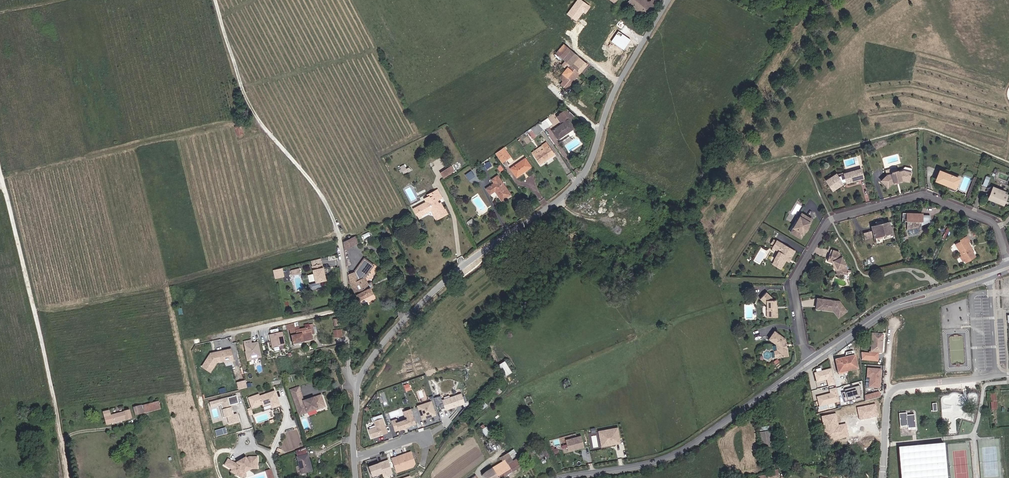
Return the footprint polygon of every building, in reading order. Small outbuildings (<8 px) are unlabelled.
[(625,2),(634,10),(633,12),(636,14),(638,12),(642,16),(654,0),(626,0),(625,2)] [(576,73),(584,64),(563,46),(555,55),(565,64),(576,73)] [(545,67),(552,58),(545,53),(539,61),(545,67)] [(559,79),(566,85),(576,73),(565,64),(555,76),(559,79)] [(562,90),(566,85),(559,79),(555,84),(562,90)] [(570,118),(573,115),(566,108),(557,115),(560,120),(567,115),(570,118)] [(553,128),(559,138),(575,128),(568,119),(553,128)] [(539,125),(542,130),(548,127),(544,121),(539,125)] [(530,130),(534,136),(542,130),(539,125),(530,130)] [(533,153),(539,163),(554,154),(547,145),(542,149),(540,145),(534,149),(536,151),(533,153)] [(496,152),(503,162),(511,156),(504,146),(496,152)] [(511,168),(517,177),(532,166),(525,158),(511,168)] [(486,162),(481,165),(485,171),(490,168),(488,164),(486,162)] [(440,172),(444,178),(455,170),(451,164),(440,172)] [(862,168),(844,173),(847,182),(849,184),(861,181),(860,179),(865,178),(862,168)] [(472,170),(466,174),(469,180),(476,176),(472,170)] [(910,182),(913,172),(904,170),(900,172),(898,170),(892,172),(891,174),(887,175),(881,181),(888,188),(894,184),(895,185),(903,182),(903,181),(910,182)] [(960,178),(939,170),(935,182),(956,190),(960,178)] [(837,173),(827,180),(834,192),(845,185),(837,173)] [(496,191),(503,200),(512,194),(499,176),(494,180),(496,183),(488,189),(492,194),(496,191)] [(1006,192),(993,186),(988,200),(1004,207),(1008,194),(1005,193),(1006,192)] [(434,201),(442,197),(438,190),(428,195),(429,197),(430,198),(432,197),(434,201)] [(436,220),(445,215),(440,205),(436,207),(434,204),(435,203),(434,201),(432,197),(430,198),(429,197),(425,199),(427,203),(416,209),(420,217),(432,212),(436,220)] [(676,219),(677,217),(679,211),(669,211),(668,218),(676,219)] [(812,219),(801,213),(790,231),(802,239),(812,219)] [(924,213),(904,213),(904,221),(922,222),(922,226),(933,221),(931,215),(923,215),(924,213)] [(890,221),(871,226),(872,231),(865,233),(867,240),(876,238),(878,239),(883,238),(884,235),(893,233),(890,221)] [(960,241),(955,244),(961,253),(961,257),(965,263),(977,256),(969,242),(971,241),(968,235),(959,240),(960,241)] [(345,250),(358,243),(355,237),(343,243),(345,250)] [(797,251),(777,240),(772,248),(778,252),(771,264),(781,270),(789,258),(792,259),(797,251)] [(840,252),(832,249),(828,262),(832,263),(837,272),(837,276),(843,277),(844,274),(848,275),(849,270),(840,252)] [(363,260),(369,272),(374,263),(365,257),(363,260)] [(367,275),(369,272),(363,260),(357,269),(358,270),(353,276),(353,282),(362,300),(375,292),(367,275)] [(323,262),(313,265),(315,273),(316,279),(317,281),(312,283),(311,284),(312,287),(313,288),(321,285),(322,286),(323,286),(321,281),(327,279),(323,262)] [(284,276),(281,268),(274,270),(276,278),(284,276)] [(767,292),(760,299),(767,305),(768,318),(778,317),(777,300),(774,299),(767,292)] [(840,301),(817,297),(816,309),(834,312),(839,319),(848,312),(840,301)] [(298,335),(296,329),(295,323),(287,325),(288,331),(290,330),(294,345),(305,342),(303,334),(298,335)] [(312,335),(316,334),(314,323),(310,324),(310,327),(302,329),(303,334),(305,342),(314,340),(312,335)] [(786,338),(775,330),(769,339),(776,345),(777,350),(774,350),(776,358),(789,357),(786,338)] [(285,344),(282,332),(269,335),(273,347),(285,344)] [(884,334),(872,333),(871,352),(882,353),(884,334)] [(262,357),(258,343),(252,345),(251,341),(245,343),(249,360),(262,357)] [(234,360),(231,349),(227,350),(229,357),(225,358),(225,361),(226,363),(234,360)] [(225,358),(229,357),(227,350),(216,353),(215,354),(213,355),(213,354),(211,354),(203,368),(212,373),(217,363),(225,361),(225,358)] [(856,356),(836,359),(838,374),(859,369),(856,356)] [(504,360),(498,364),(507,376),(512,372),(504,360)] [(832,368),(814,372),(816,382),(827,380),(828,386),(814,390),(818,407),(840,402),(832,368)] [(882,369),(867,368),(867,378),(869,378),(869,387),(880,388),(882,369)] [(247,384),(246,381),(238,383),(240,390),(248,388),(247,384)] [(297,383),(289,386),(297,412),(323,404),(319,393),(302,398),(297,383)] [(860,387),(842,390),(844,401),(862,398),(860,387)] [(880,391),(865,395),(867,401),(882,397),(880,391)] [(277,404),(274,396),(276,395),(275,392),(260,397),(259,395),(248,398),(252,409),(262,406),(263,407),(270,405),(271,406),(277,404)] [(462,393),(442,400),(446,410),(465,403),(462,393)] [(280,407),(276,395),(274,396),(277,404),(271,406),(272,410),(280,407)] [(228,423),(240,421),(238,413),(232,414),(231,404),(238,403),(237,396),(209,401),(211,407),(220,406),(222,418),(227,417),(228,423)] [(137,411),(161,405),(159,398),(135,404),(137,411)] [(431,400),(417,406),(422,420),(436,415),(431,400)] [(104,414),(106,421),(132,415),(130,406),(112,411),(111,408),(103,410),(104,414)] [(397,419),(391,421),(395,431),(410,426),(408,419),(413,417),(411,409),(403,412),(406,419),(398,422),(397,419)] [(907,413),(900,414),(901,427),(909,426),(909,429),(916,428),(914,415),(907,416),(907,413)] [(388,433),(383,418),(374,421),(376,427),(367,430),(370,439),(388,433)] [(215,430),(216,436),(227,433),(225,427),(215,430)] [(618,427),(598,431),(601,447),(621,443),(618,427)] [(771,431),(760,432),(762,448),(773,447),(771,431)] [(584,447),(581,436),(566,441),(569,452),(584,447)] [(896,446),(899,477),(946,477),(944,443),(896,446)] [(486,453),(493,449),(490,444),(483,449),(486,453)] [(543,461),(549,458),(541,445),(538,447),(540,451),(538,452),(543,461)] [(306,457),(305,450),(295,452),(296,459),(306,457)] [(411,451),(391,458),(396,474),(414,468),(416,465),(411,451)] [(496,468),(498,470),(516,459),(514,456),(510,458),(507,454),(502,458),(503,460),(501,462),(502,464),(496,468)] [(310,473),(306,457),(296,459),(298,468),(300,475),(303,475),(310,473)] [(257,468),(257,458),(249,458),(240,461),(240,460),(234,462),(227,458),(223,465),(231,469),(230,469),(234,471),(234,474),(238,476),(240,472),(252,468),(257,468)] [(483,477),(504,477),(522,467),(516,459),(498,470),(496,468),(482,477),(483,477)] [(369,467),(373,477),(374,477),(383,475),(379,464),(369,467)] [(303,475),(300,475),(298,468),(296,468),(298,477),(301,477),(304,477),(303,475)] [(768,471),(768,477),(779,477),(780,477),(779,469),(768,471)]
